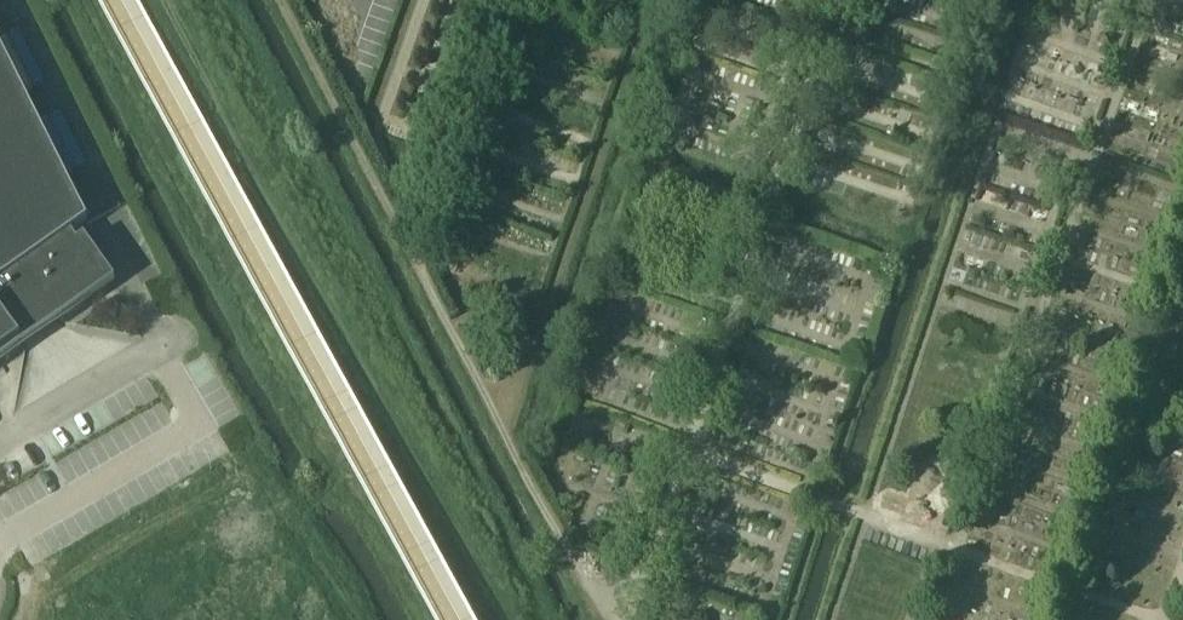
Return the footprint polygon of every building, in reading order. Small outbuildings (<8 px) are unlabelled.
[(114,286),(83,242),(76,247),(70,239),(86,227),(83,220),(80,221),(69,205),(73,202),(58,180),(61,178),(46,156),(49,153),(33,131),(37,129),(21,107),(25,104),(0,55),(0,367),(114,286)]
